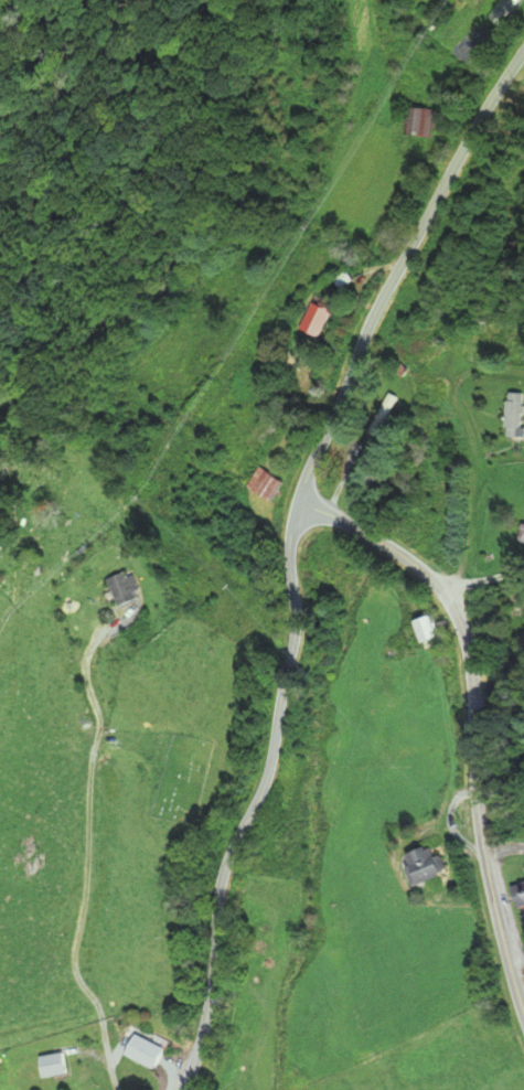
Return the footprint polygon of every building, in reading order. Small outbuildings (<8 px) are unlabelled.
[(406,136),(433,137),(434,108),(407,108),(406,136)] [(355,281),(348,270),(334,280),(342,291),(355,281)] [(323,340),(332,308),(307,301),(298,333),(323,340)] [(370,432),(381,437),(399,397),(388,392),(370,432)] [(506,437),(520,437),(520,392),(506,392),(506,437)] [(282,478),(270,474),(262,495),(275,499),(282,478)] [(106,607),(137,602),(132,573),(105,578),(107,594),(104,595),(106,607)] [(415,622),(423,647),(441,640),(433,616),(415,622)] [(447,877),(439,847),(410,855),(418,885),(447,877)] [(513,887),(520,908),(523,907),(523,884),(513,887)] [(122,1055),(156,1070),(165,1049),(131,1034),(122,1055)] [(40,1057),(44,1079),(69,1075),(65,1053),(40,1057)]
